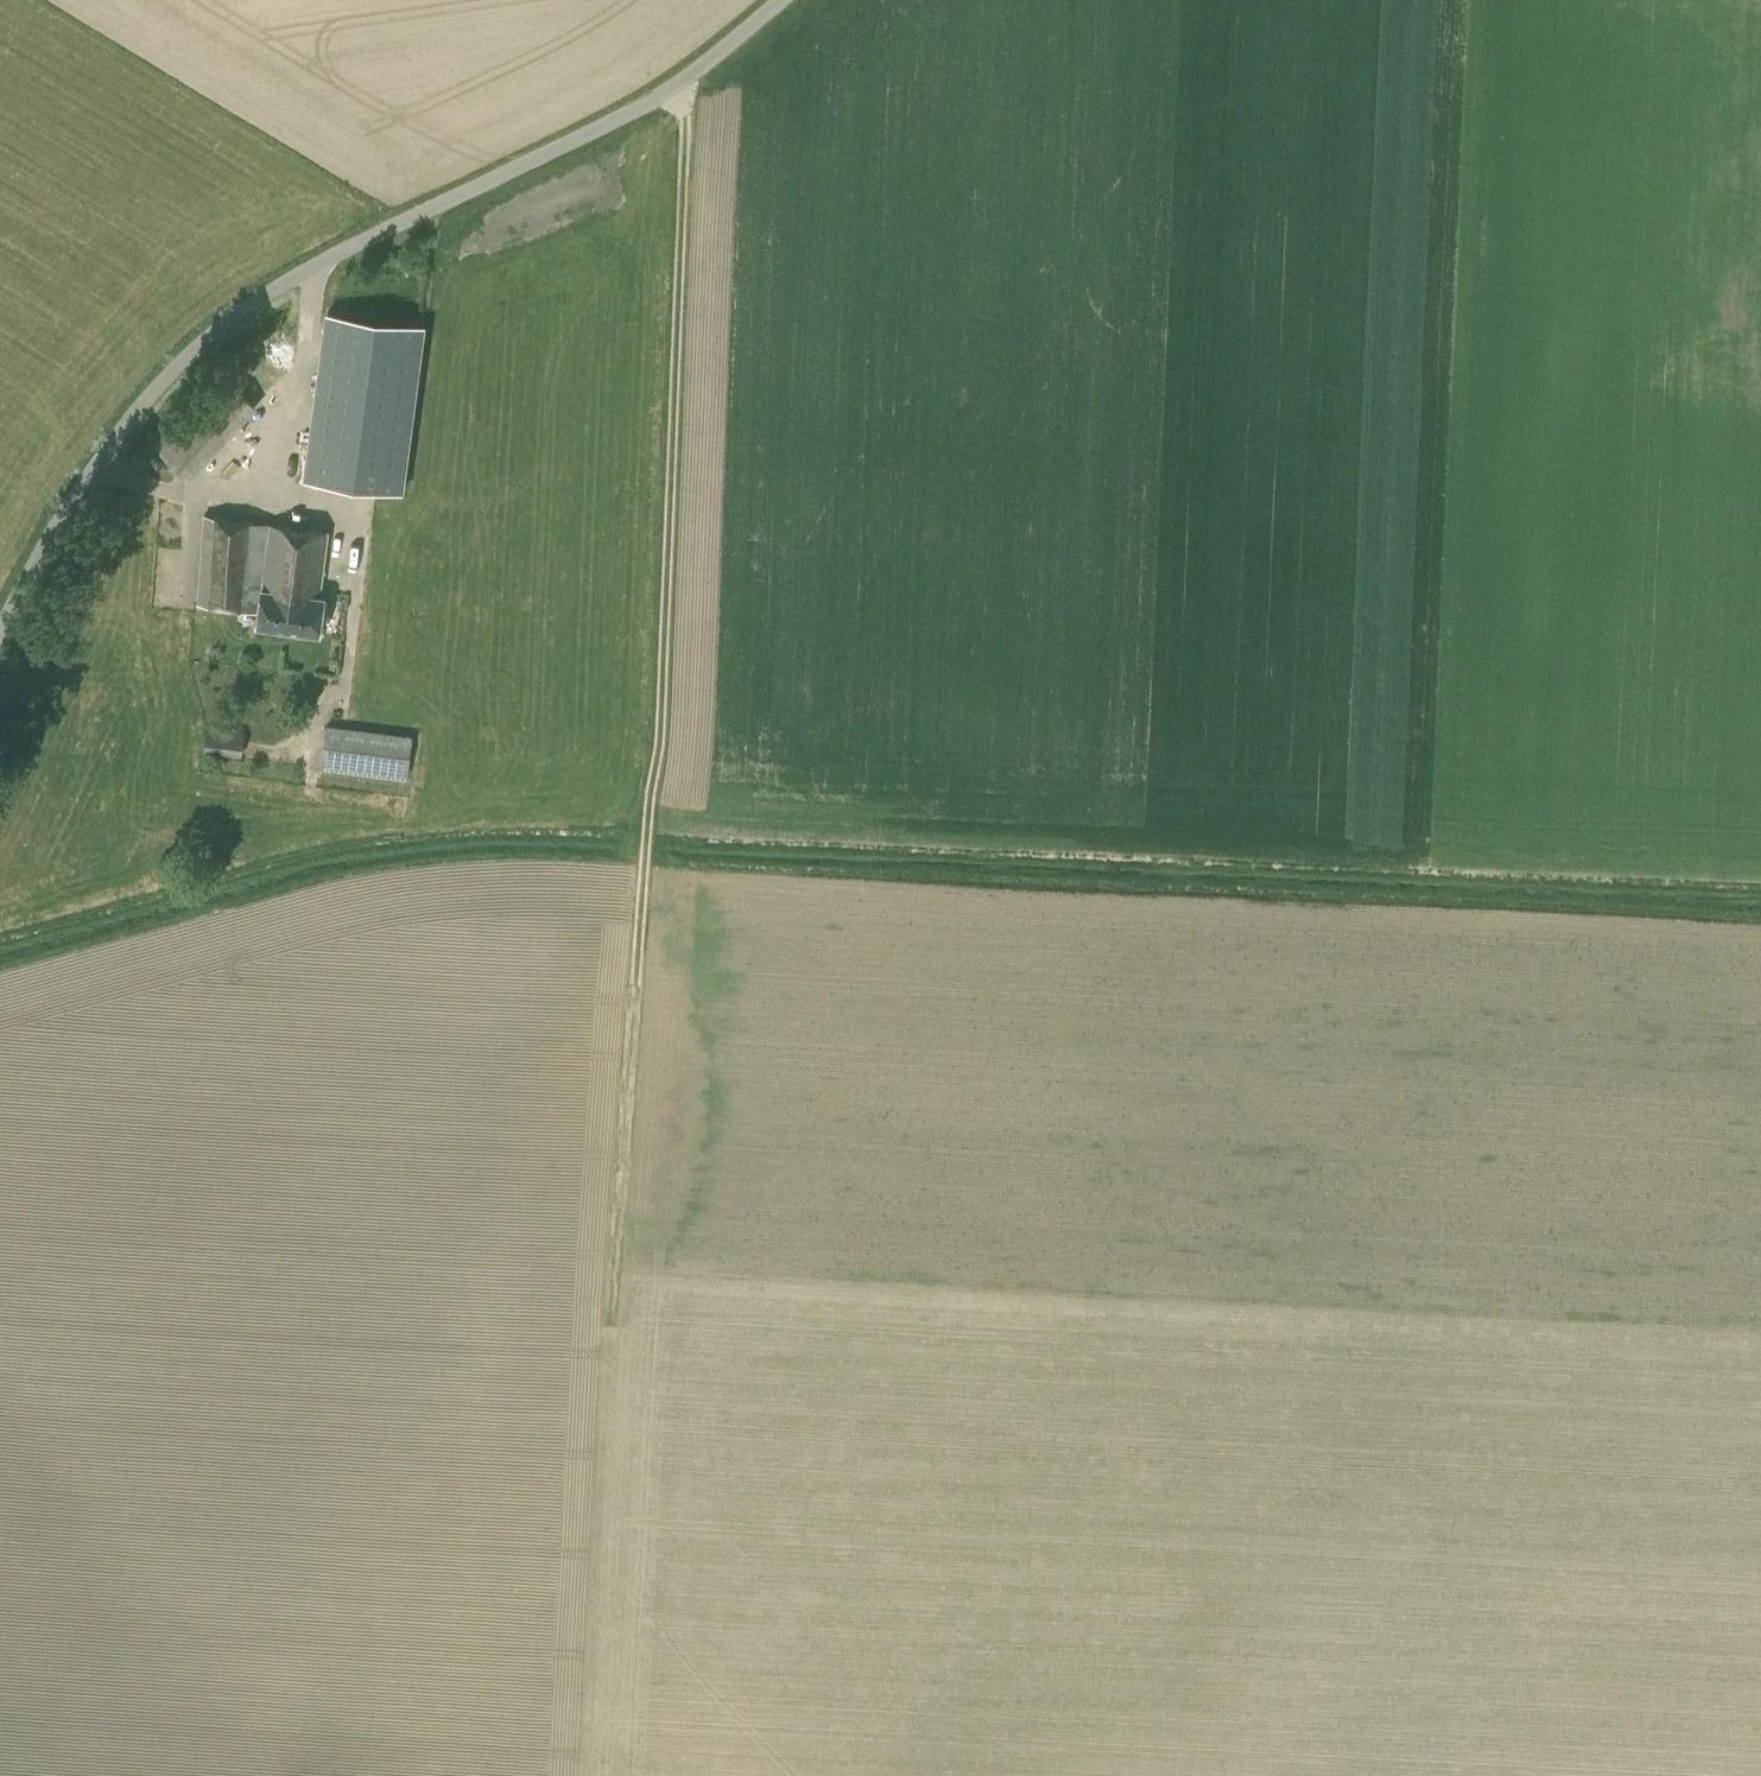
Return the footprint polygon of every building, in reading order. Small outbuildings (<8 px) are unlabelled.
[(424,322),(326,310),(322,342),(305,478),(401,491),(424,322)] [(190,478),(253,405),(217,374),(154,447),(190,478)] [(321,631),(326,595),(321,595),(328,530),(207,516),(197,602),(260,609),(258,624),(321,631)] [(241,755),(245,728),(207,723),(204,750),(241,755)] [(408,775),(413,735),(327,724),(322,764),(408,775)]
